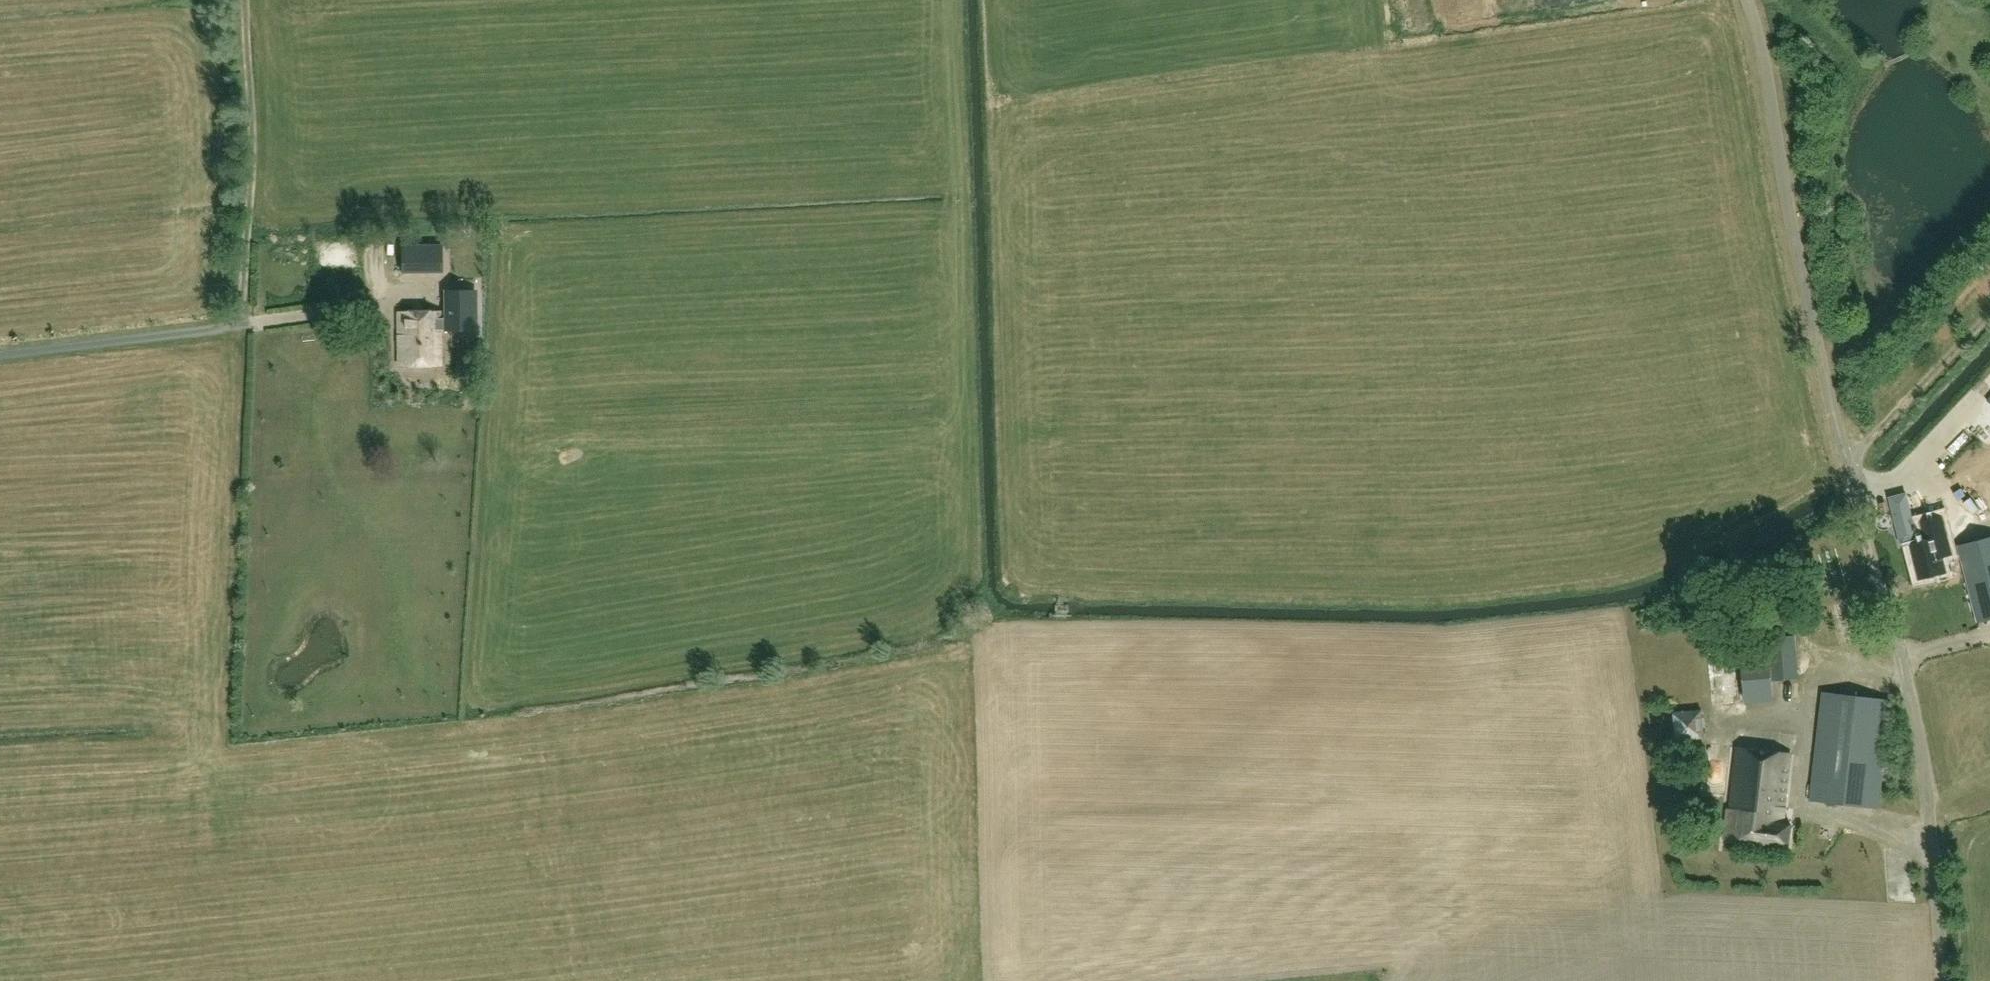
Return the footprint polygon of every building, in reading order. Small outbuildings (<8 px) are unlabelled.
[(401,246),(401,272),(442,272),(442,246),(401,246)] [(440,318),(440,312),(399,312),(399,364),(440,364),(440,330),(475,330),(475,292),(446,292),(446,318),(440,318)] [(464,363),(465,346),(455,345),(454,363),(464,363)] [(1980,454),(1989,468),(1989,447),(1980,454)] [(1959,545),(1979,623),(1989,620),(1989,537),(1959,545)] [(1937,540),(1912,546),(1920,580),(1946,573),(1940,551),(1950,548),(1947,538),(1937,540)] [(1740,639),(1740,643),(1706,646),(1711,706),(1745,703),(1745,705),(1775,703),(1773,682),(1800,679),(1796,634),(1740,639)] [(1892,701),(1823,693),(1810,800),(1879,808),(1892,701)] [(1703,708),(1673,712),(1676,743),(1706,739),(1703,708)] [(1791,754),(1737,748),(1730,809),(1728,809),(1725,840),(1789,848),(1792,825),(1784,824),(1786,808),(1785,808),(1791,754)]
